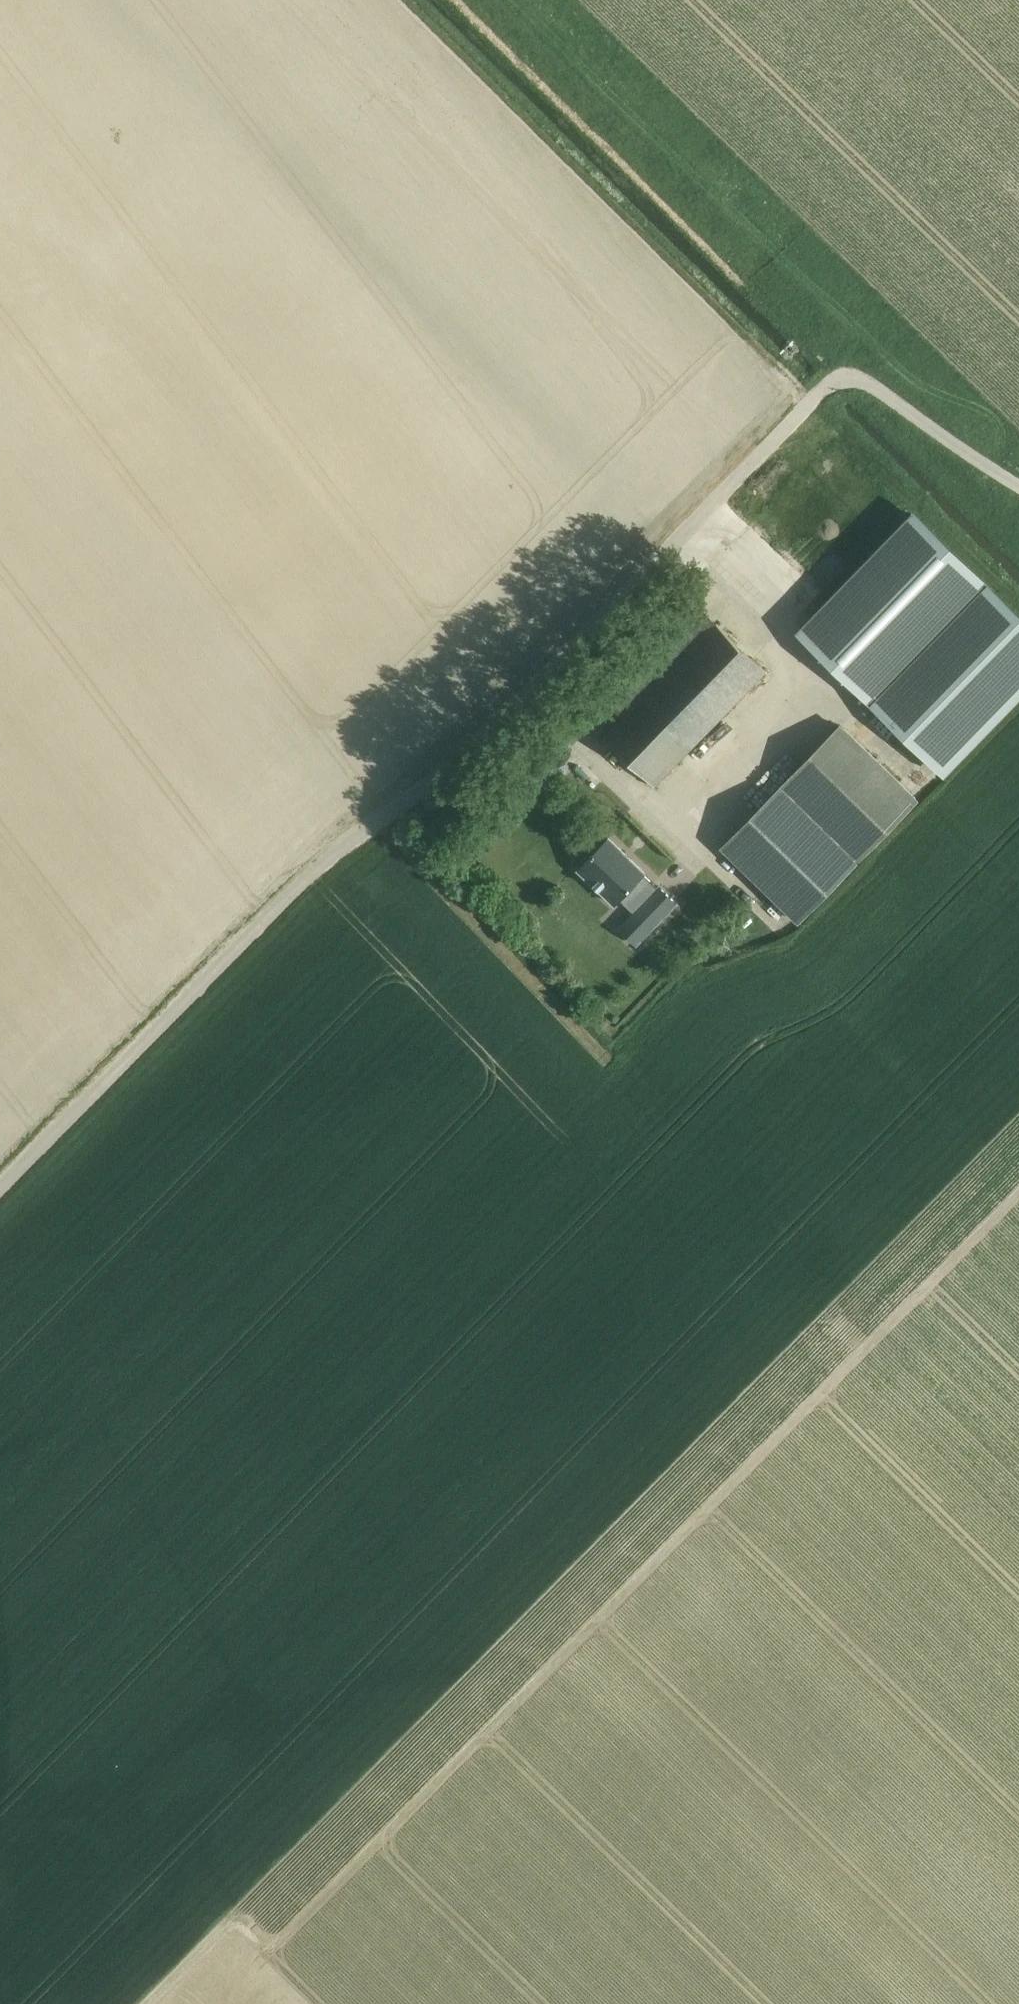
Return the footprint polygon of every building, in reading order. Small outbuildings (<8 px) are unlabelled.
[(794,360),(809,348),(802,340),(788,353),(794,360)] [(799,630),(943,771),(1018,693),(1018,619),(912,514),(799,630)] [(656,788),(670,774),(765,671),(702,610),(609,706),(623,720),(605,739),(656,788)] [(839,725),(780,786),(720,849),(799,925),(918,801),(839,725)] [(675,902),(623,853),(609,839),(579,870),(615,905),(619,900),(630,911),(640,901),(658,919),(675,902)]
